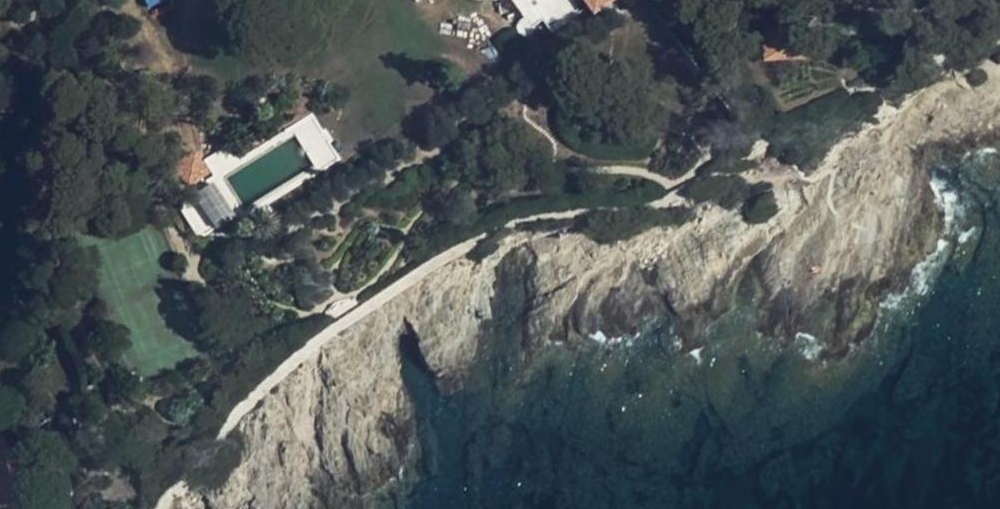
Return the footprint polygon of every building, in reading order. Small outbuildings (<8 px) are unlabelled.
[(594,11),(610,0),(586,0),(594,11)] [(798,28),(767,30),(767,44),(799,43),(798,28)] [(193,154),(174,167),(187,187),(206,174),(193,154)] [(213,185),(195,196),(214,227),(232,217),(213,185)] [(0,434),(0,508),(31,508),(0,434)]
